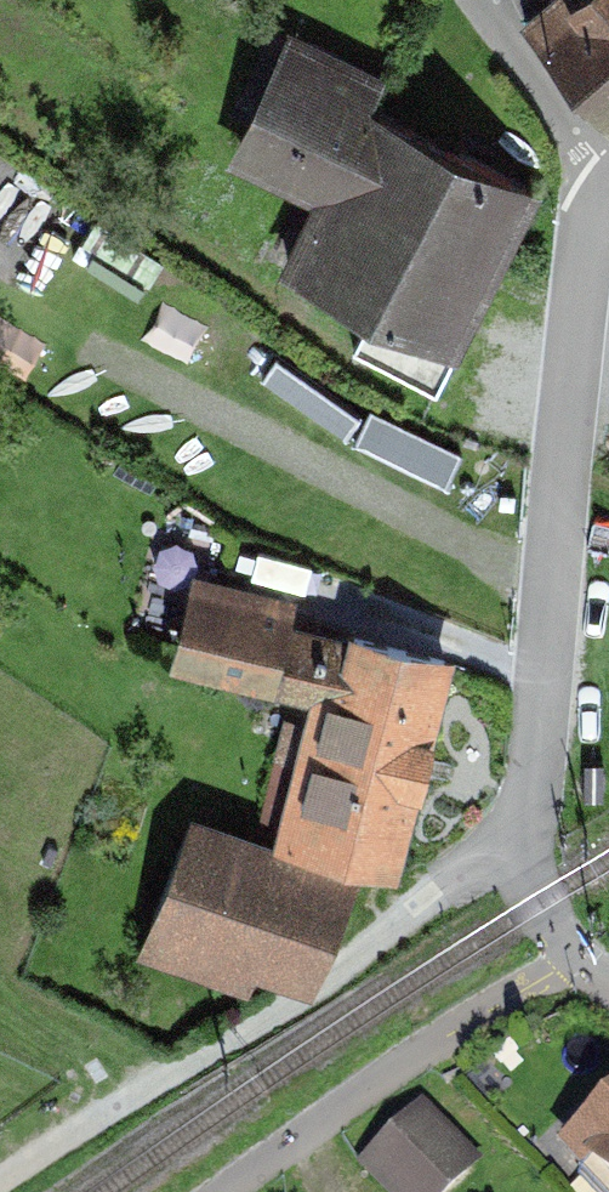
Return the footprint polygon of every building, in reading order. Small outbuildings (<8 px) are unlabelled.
[(608,123),(608,0),(552,0),(523,23),(608,123)] [(493,273),(533,190),(283,66),(242,150),(326,192),(493,273)] [(436,391),(493,273),(326,192),(288,270),(372,311),(353,350),(436,391)] [(201,585),(183,659),(318,692),(340,697),(352,648),(276,629),(282,605),(201,585)] [(354,638),(352,648),(340,697),(318,692),(282,837),(392,865),(443,660),(354,638)] [(342,880),(190,823),(151,927),(292,981),(309,967),(342,880)] [(420,1113),(368,1164),(396,1191),(445,1191),(472,1166),(420,1113)] [(578,1152),(608,1185),(608,1123),(578,1152)]
